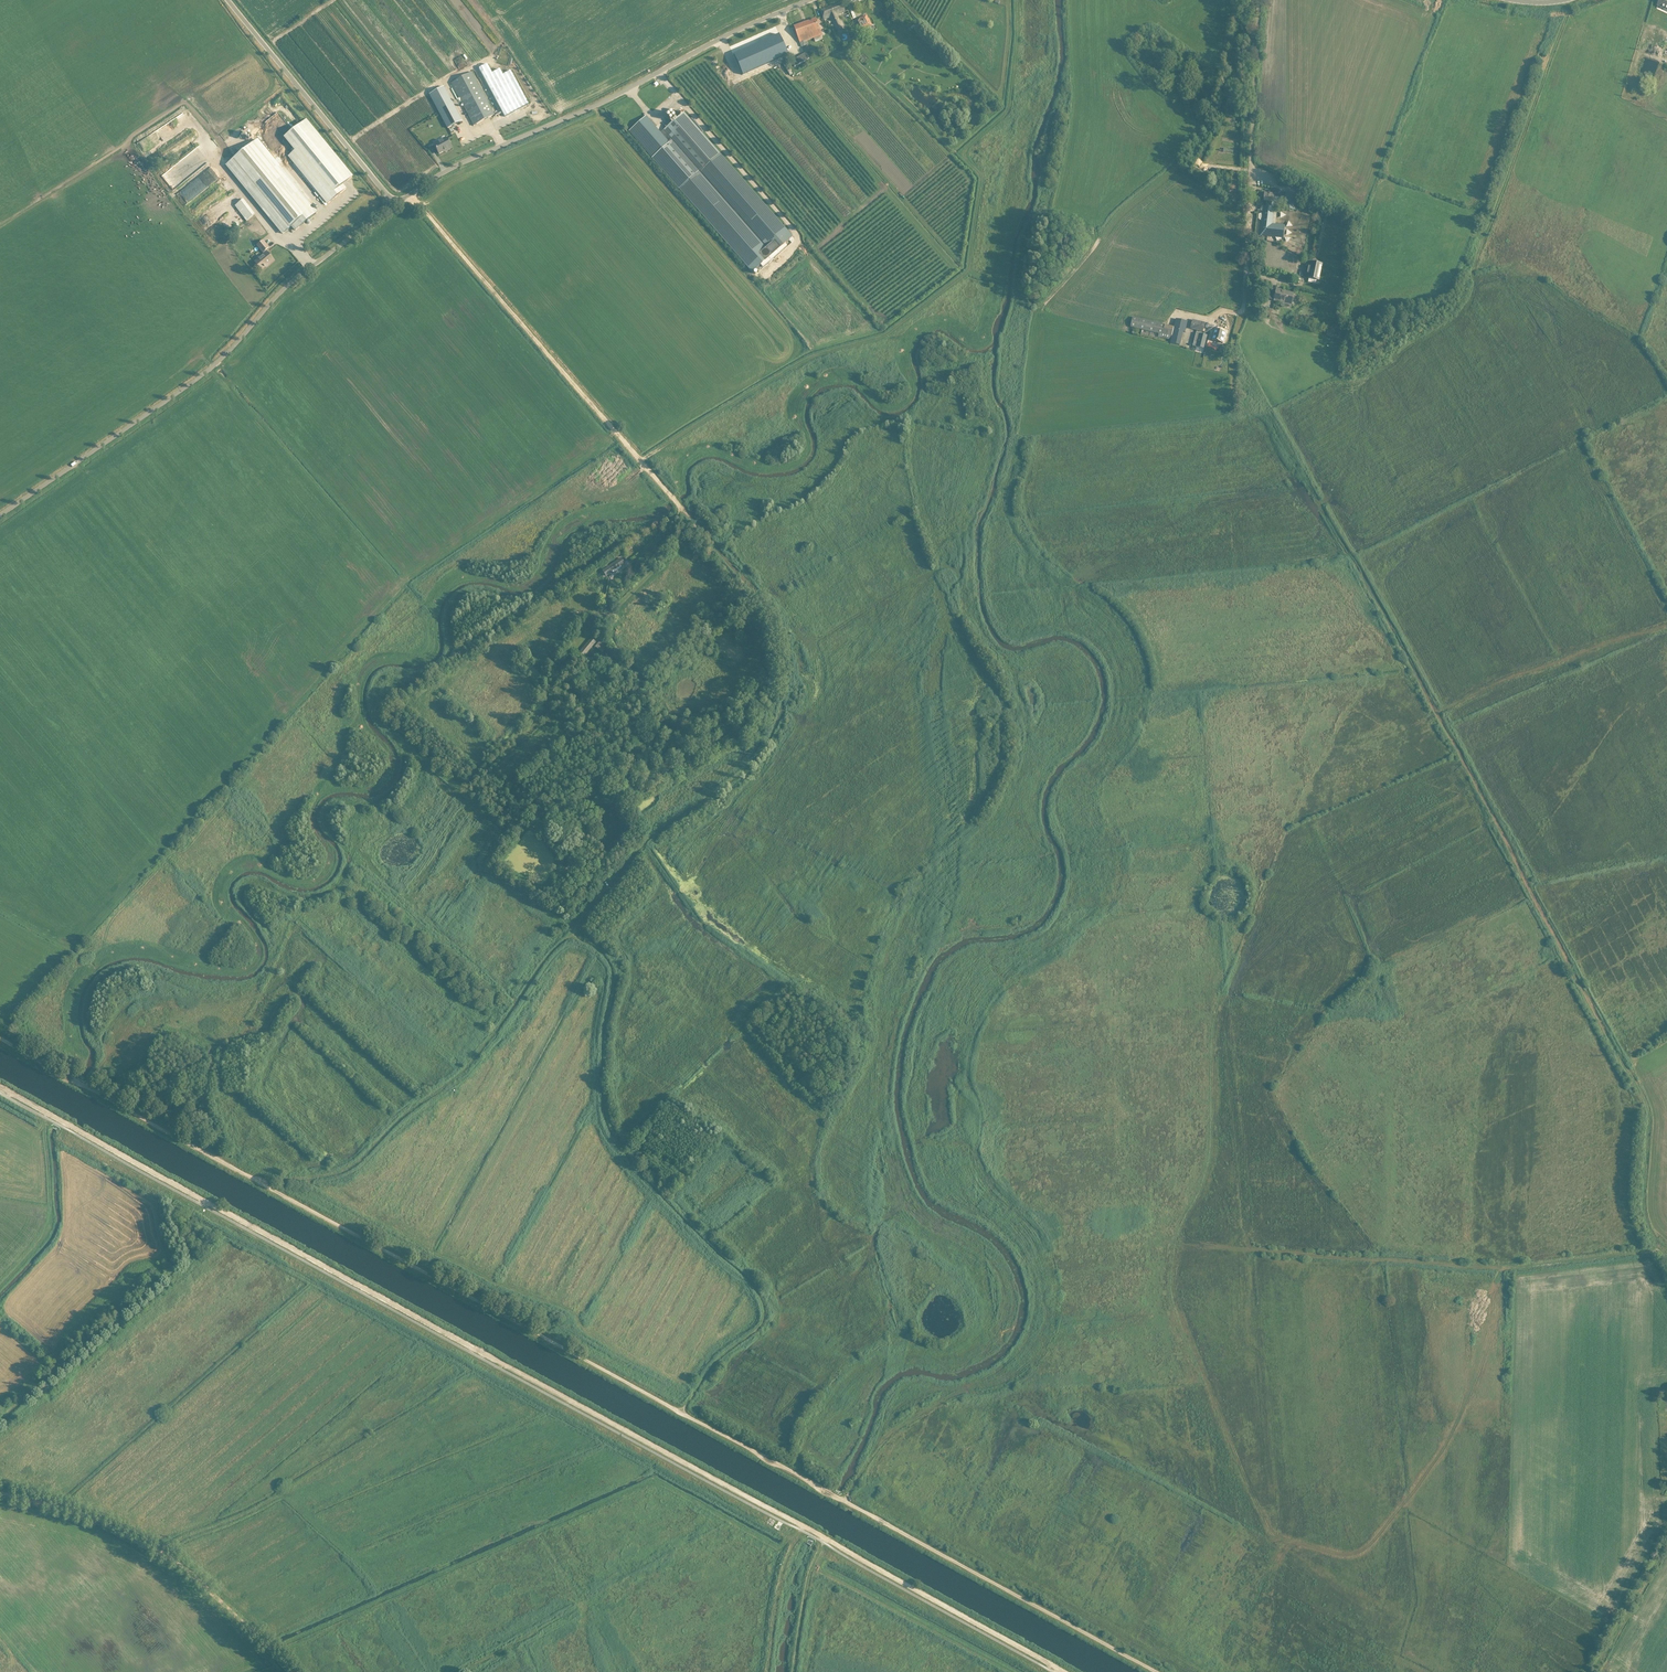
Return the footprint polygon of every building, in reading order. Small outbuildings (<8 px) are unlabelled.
[(1666,10),(1666,8),(1666,0),(1660,0),(1657,6),(1658,6),(1658,5),(1662,6),(1661,8),(1666,10)] [(842,3),(821,10),(824,20),(831,17),(838,33),(845,30),(838,15),(845,12),(842,3)] [(861,18),(854,22),(859,33),(866,29),(872,27),(871,26),(872,26),(869,19),(869,20),(867,16),(861,18)] [(817,19),(794,27),(801,47),(808,45),(807,41),(814,38),(816,41),(823,38),(818,24),(817,19)] [(779,34),(733,55),(742,75),(788,55),(779,34)] [(840,35),(837,37),(843,44),(846,42),(840,35)] [(806,53),(791,61),(794,67),(809,59),(806,53)] [(487,64),(479,68),(505,117),(529,104),(511,71),(503,75),(500,69),(492,73),(487,64)] [(451,83),(471,121),(473,124),(473,125),(473,126),(494,115),(472,72),(451,83)] [(444,86),(429,94),(448,128),(462,120),(444,86)] [(646,116),(629,131),(654,160),(680,190),(752,273),(757,269),(760,272),(792,243),(790,240),(793,237),(721,154),(684,112),(660,133),(646,116)] [(305,120),(286,136),(297,149),(289,156),(329,203),(346,189),(343,185),(352,176),(305,120)] [(316,213),(257,140),(226,165),(282,234),(292,226),(295,231),(316,213)] [(438,148),(443,157),(451,153),(455,151),(450,142),(438,148)] [(1275,201),(1273,201),(1274,194),(1265,193),(1264,201),(1267,201),(1266,206),(1264,206),(1260,236),(1283,239),(1285,225),(1276,224),(1277,211),(1281,211),(1281,208),(1274,207),(1275,201)] [(1296,194),(1285,193),(1284,210),(1295,211),(1296,194)] [(234,205),(246,221),(254,215),(242,199),(234,205)] [(269,248),(263,240),(257,245),(263,253),(269,248)] [(255,262),(258,266),(261,270),(274,260),(267,252),(255,262)] [(1306,273),(1305,278),(1309,279),(1308,282),(1316,284),(1317,281),(1320,264),(1308,262),(1307,266),(1309,267),(1307,274),(1306,273)] [(1277,289),(1274,301),(1280,302),(1282,302),(1282,306),(1291,308),(1293,303),(1291,303),(1293,294),(1281,291),(1281,290),(1277,289)] [(1265,308),(1264,312),(1264,315),(1271,317),(1271,313),(1272,309),(1265,308)] [(1174,327),(1133,317),(1131,327),(1162,334),(1161,338),(1170,340),(1171,336),(1172,337),(1174,327)] [(1188,321),(1183,320),(1176,318),(1174,327),(1172,337),(1170,343),(1180,345),(1183,330),(1186,331),(1188,321)] [(1192,320),(1190,328),(1202,331),(1204,323),(1192,320)] [(1329,325),(1327,336),(1334,337),(1336,326),(1329,325)] [(1213,329),(1210,340),(1217,342),(1216,342),(1217,343),(1219,344),(1220,343),(1220,342),(1223,343),(1224,338),(1222,338),(1224,331),(1213,329)] [(1193,346),(1204,349),(1207,336),(1196,333),(1193,346)] [(1204,352),(1205,353),(1202,364),(1207,365),(1209,354),(1211,349),(1210,349),(1211,347),(1209,347),(1210,342),(1207,342),(1206,348),(1204,352)] [(621,558),(602,571),(605,576),(612,571),(613,572),(621,567),(620,566),(624,563),(621,558)] [(587,619),(584,621),(589,627),(598,619),(593,615),(588,620),(587,619)] [(584,656),(596,642),(591,638),(579,652),(584,656)] [(595,647),(603,653),(607,648),(600,642),(595,647)] [(578,662),(580,659),(581,659),(578,657),(577,658),(576,659),(576,660),(572,664),(575,666),(578,662)]
